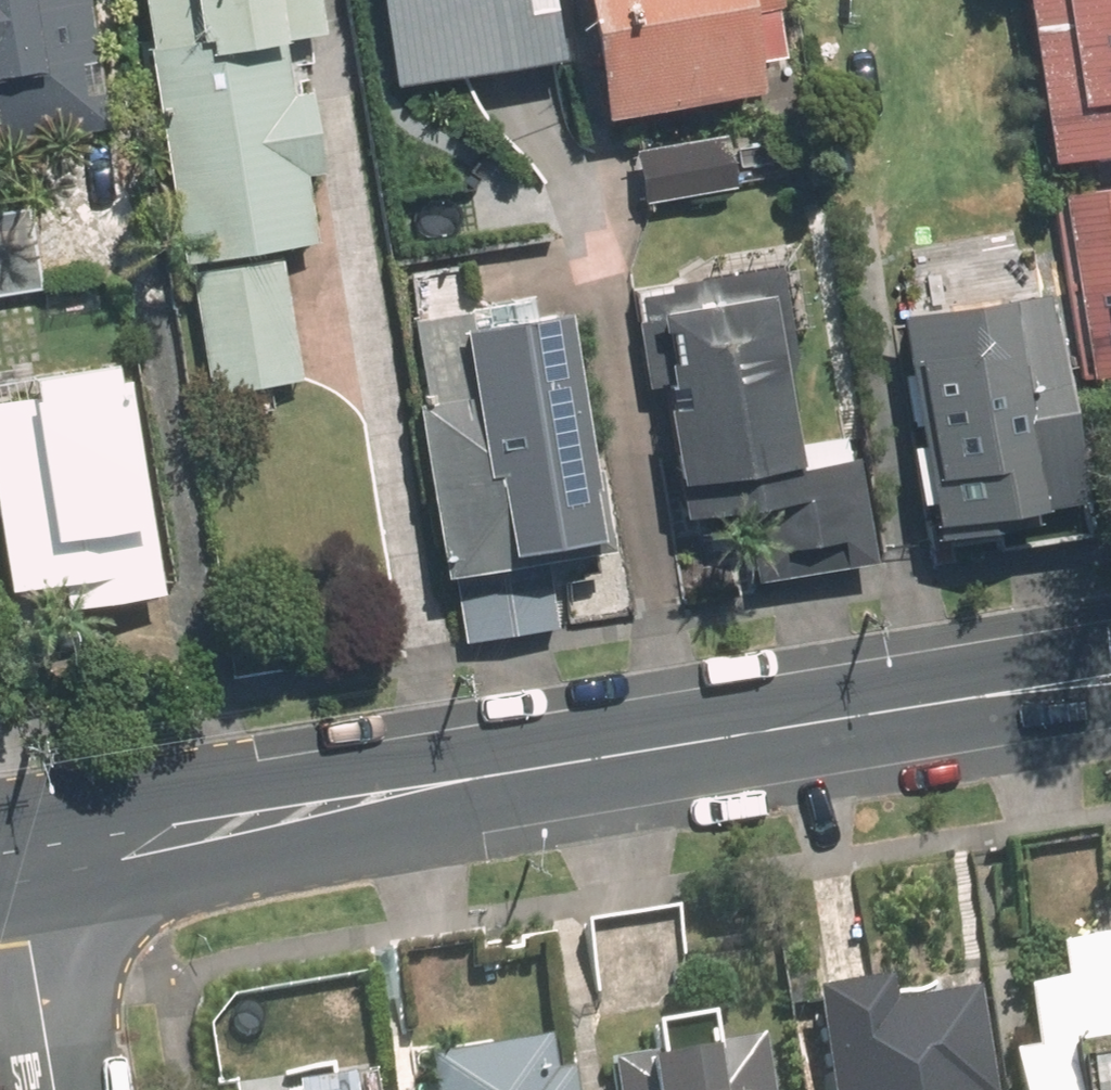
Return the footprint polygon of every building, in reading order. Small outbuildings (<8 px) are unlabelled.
[(89,0),(0,0),(0,145),(109,127),(89,0)] [(152,57),(147,58),(182,269),(316,248),(306,180),(321,177),(309,98),(293,101),(284,48),(324,41),(317,0),(142,0),(152,57)] [(397,84),(555,59),(545,0),(384,0),(397,84)] [(604,129),(759,103),(753,73),(780,68),(769,0),(582,0),(604,129)] [(1056,174),(1110,165),(1110,0),(1026,0),(1056,174)] [(726,139),(635,154),(644,204),(734,188),(726,139)] [(1055,205),(1085,388),(1110,384),(1110,195),(1055,205)] [(0,214),(0,295),(36,289),(23,210),(0,214)] [(279,266),(192,279),(212,401),(298,387),(279,266)] [(742,512),(754,584),(872,566),(856,463),(796,473),(775,344),(789,343),(778,274),(637,297),(652,390),(663,387),(686,521),(742,512)] [(1049,292),(899,317),(937,538),(1032,522),(1030,512),(1084,503),(1049,292)] [(538,322),(535,303),(491,312),(493,328),(467,332),(465,319),(413,326),(428,413),(414,416),(442,585),(453,584),(464,645),(551,631),(541,569),(610,558),(581,389),(572,390),(560,318),(538,322)] [(12,597),(65,588),(68,612),(156,598),(123,392),(111,393),(108,371),(31,384),(35,401),(0,408),(0,527),(12,597)] [(1066,951),(1073,991),(1034,999),(1042,1053),(1015,1059),(1020,1089),(1110,1089),(1110,943),(1105,944),(1066,951)] [(816,992),(833,1089),(995,1089),(978,991),(897,1005),(892,979),(816,992)] [(761,1044),(716,1051),(713,1027),(654,1035),(659,1058),(607,1067),(611,1089),(769,1089),(761,1044)] [(547,1043),(428,1063),(432,1089),(573,1089),(570,1072),(553,1075),(547,1043)] [(356,1075),(300,1083),(301,1089),(358,1089),(356,1075)]
